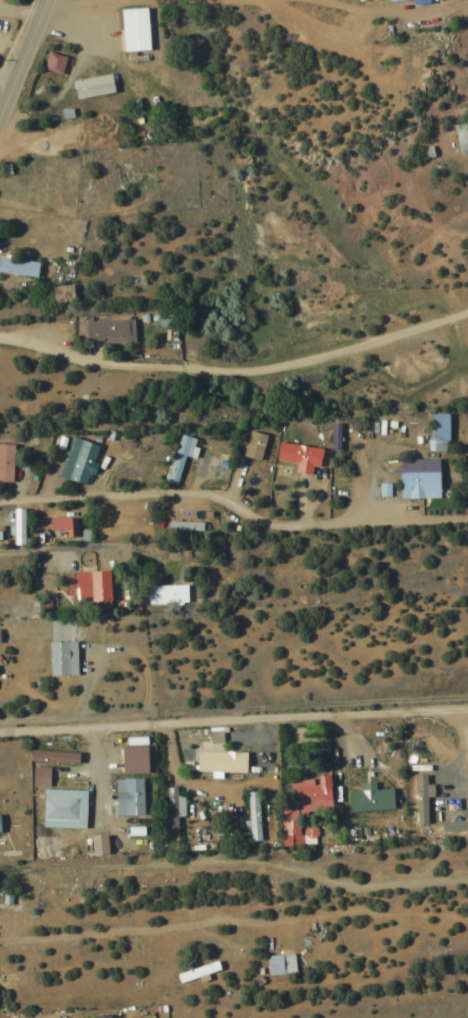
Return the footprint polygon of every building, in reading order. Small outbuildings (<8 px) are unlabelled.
[(119,52),(146,51),(145,9),(118,9),(119,52)] [(59,75),(64,57),(45,52),(40,70),(59,75)] [(73,98),(110,94),(108,75),(71,79),(73,98)] [(467,153),(467,122),(450,126),(456,155),(467,153)] [(37,262),(0,257),(0,273),(34,278),(37,262)] [(76,342),(131,342),(131,320),(76,320),(76,342)] [(428,451),(442,451),(442,414),(428,414),(428,451)] [(338,450),(338,424),(329,424),(329,450),(338,450)] [(239,456),(256,461),(264,436),(247,431),(239,456)] [(190,438),(178,434),(164,482),(177,486),(190,438)] [(57,478),(86,487),(97,445),(69,437),(57,478)] [(293,464),(292,473),(308,475),(309,467),(317,468),(320,448),(275,443),(273,461),(293,464)] [(10,444),(0,444),(0,483),(10,483),(10,444)] [(436,498),(436,460),(396,460),(397,499),(436,498)] [(24,510),(11,510),(11,545),(24,545),(24,510)] [(202,531),(202,518),(167,518),(167,531),(202,531)] [(45,534),(76,534),(76,519),(45,519),(45,534)] [(104,603),(104,572),(73,572),(74,603),(104,603)] [(184,605),(184,586),(143,586),(143,605),(184,605)] [(47,642),(47,676),(74,676),(74,642),(47,642)] [(192,772),(209,772),(208,765),(253,764),(252,745),(192,746),(192,772)] [(145,773),(145,746),(116,746),(116,773),(145,773)] [(27,762),(76,762),(76,751),(27,751),(27,762)] [(279,846),(299,846),(299,810),(326,810),(326,776),(291,776),(291,818),(279,818),(279,846)] [(142,815),(142,778),(113,778),(113,815),(142,815)] [(345,791),(346,811),(391,809),(390,788),(371,788),(370,784),(357,784),(357,791),(345,791)] [(163,788),(162,840),(178,841),(179,788),(163,788)] [(40,828),(83,828),(83,789),(40,789),(40,828)] [(258,792),(246,792),(246,840),(258,840),(258,792)] [(264,955),(264,974),(292,974),(292,955),(264,955)] [(216,968),(212,959),(173,976),(178,985),(216,968)]
